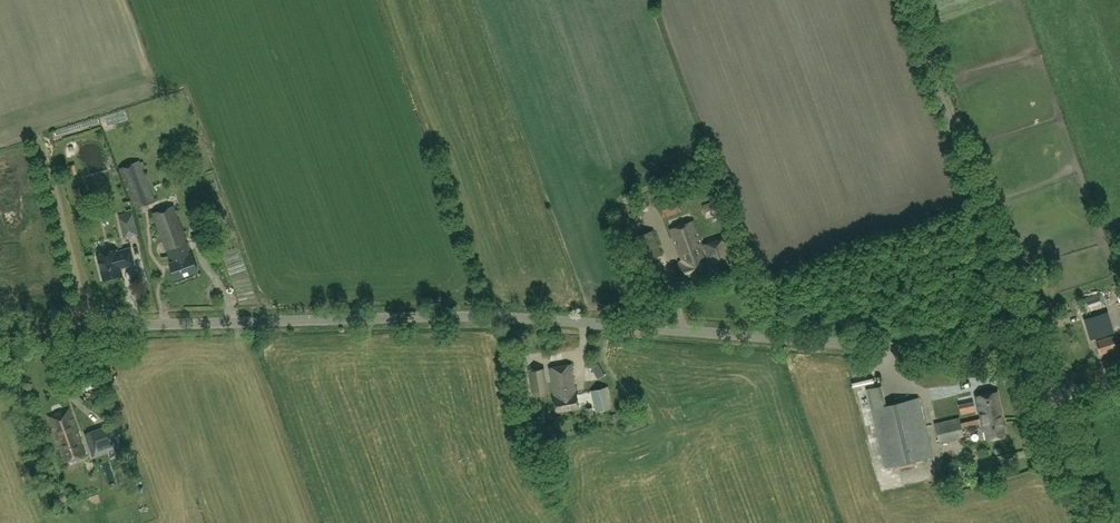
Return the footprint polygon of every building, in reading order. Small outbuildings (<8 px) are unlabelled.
[(119,169),(134,210),(155,202),(139,161),(119,169)] [(68,167),(70,176),(77,174),(75,165),(68,167)] [(680,198),(662,200),(664,213),(681,211),(680,198)] [(629,217),(648,210),(645,201),(639,204),(638,201),(625,206),(629,217)] [(720,201),(702,205),(705,217),(724,212),(720,201)] [(174,207),(153,214),(171,263),(169,263),(175,279),(197,270),(191,253),(191,254),(174,207)] [(139,235),(133,213),(132,213),(132,211),(119,214),(119,217),(124,239),(129,238),(129,237),(134,235),(134,236),(139,235)] [(693,221),(682,226),(670,230),(681,261),(678,262),(683,277),(708,268),(701,248),(703,248),(693,221)] [(652,231),(635,238),(644,261),(661,254),(652,231)] [(727,237),(703,245),(712,269),(735,261),(727,237)] [(206,240),(197,243),(200,249),(209,246),(206,240)] [(97,254),(104,279),(121,275),(119,266),(122,265),(122,266),(134,264),(130,249),(115,252),(115,250),(97,254)] [(1104,298),(1090,300),(1092,310),(1105,308),(1104,298)] [(1107,312),(1085,319),(1091,339),(1097,337),(1098,340),(1096,340),(1100,353),(1116,348),(1112,335),(1111,335),(1111,333),(1113,332),(1107,312)] [(554,357),(555,362),(567,360),(566,354),(554,357)] [(606,374),(600,363),(593,366),(599,378),(606,374)] [(572,364),(550,367),(554,399),(553,399),(555,412),(579,408),(577,395),(572,364)] [(549,393),(545,368),(529,370),(533,396),(549,393)] [(881,385),(867,389),(886,467),(932,456),(918,398),(887,406),(881,385)] [(608,387),(591,391),(595,413),(613,409),(608,387)] [(981,419),(1002,414),(997,392),(976,396),(981,419)] [(638,407),(625,410),(628,419),(641,415),(638,407)] [(586,417),(594,416),(593,408),(585,408),(586,417)] [(65,461),(85,454),(69,409),(49,416),(65,461)] [(614,421),(625,418),(623,412),(612,416),(614,421)] [(1002,414),(981,419),(984,431),(985,431),(987,439),(1005,435),(1001,419),(1003,419),(1002,414)] [(960,418),(934,423),(939,444),(964,438),(960,418)] [(85,430),(93,451),(118,441),(110,420),(85,430)] [(961,490),(963,481),(954,479),(952,487),(961,490)]
